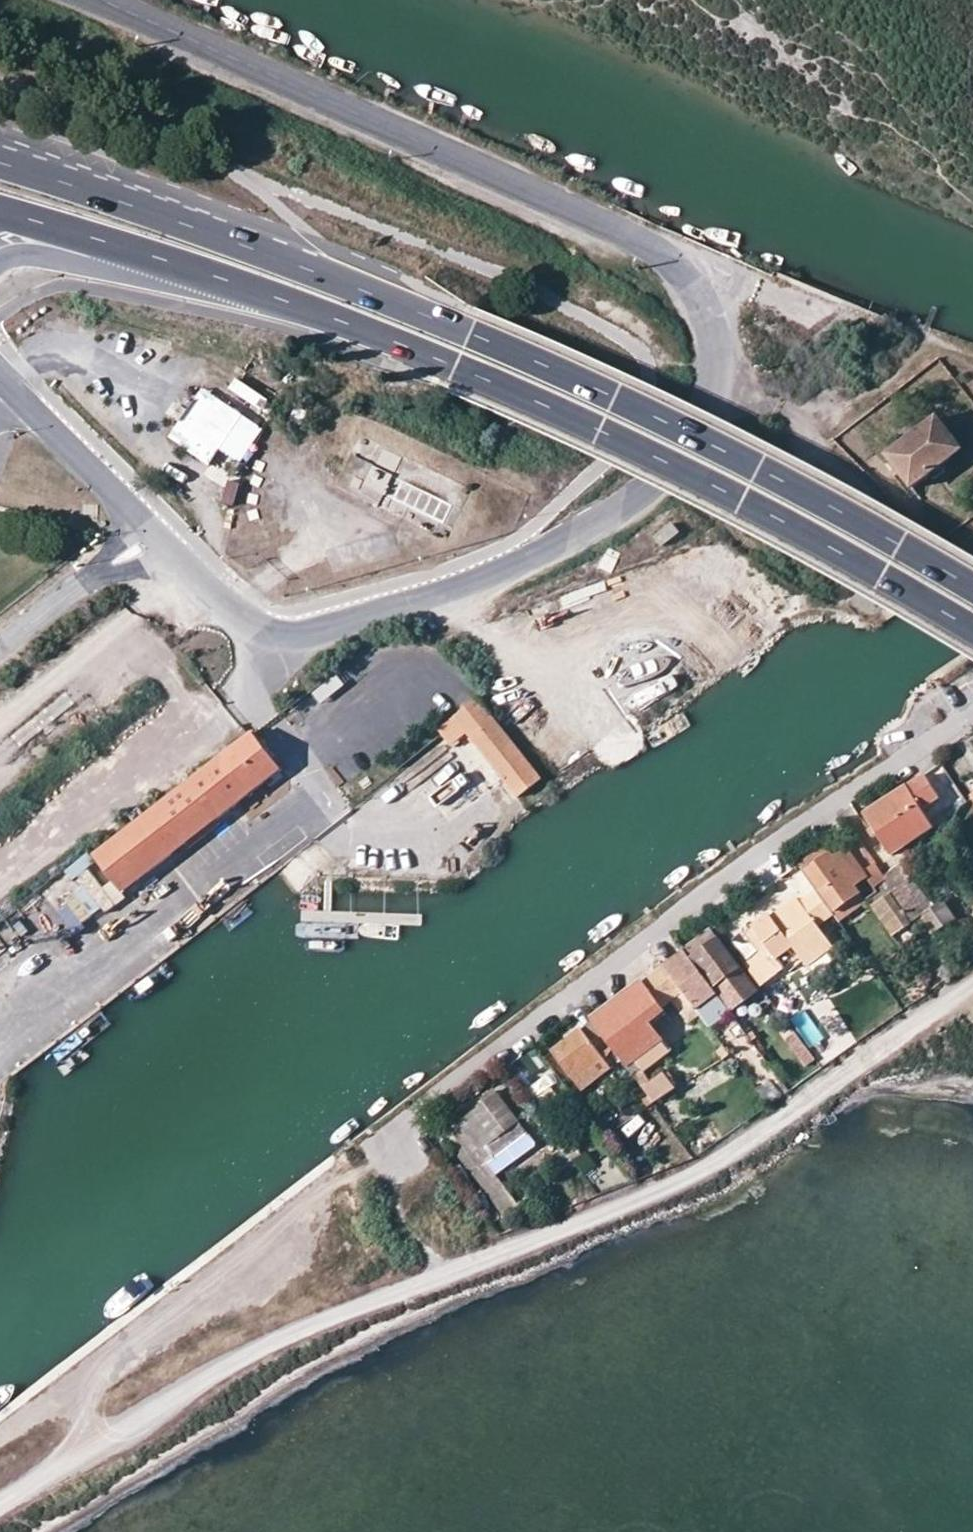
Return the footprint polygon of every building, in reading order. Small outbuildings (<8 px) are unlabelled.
[(202,385),(170,436),(210,461),(219,447),(243,461),(265,425),(202,385)] [(911,485),(959,449),(937,419),(888,455),(898,468),(893,472),(912,498),(917,494),(911,485)] [(379,506),(404,455),(361,434),(336,485),(379,506)] [(229,479),(222,500),(234,504),(240,483),(229,479)] [(479,696),(454,714),(517,796),(544,777),(479,696)] [(282,768),(254,731),(249,735),(110,842),(94,853),(123,892),(282,768)] [(909,786),(904,784),(864,811),(891,853),(933,827),(920,807),(937,795),(924,775),(909,786)] [(800,862),(817,887),(833,910),(839,919),(866,899),(855,885),(867,877),(870,875),(865,868),(864,867),(875,860),(859,838),(833,856),(824,844),(800,862)] [(865,868),(870,875),(867,877),(874,886),(886,876),(875,860),(864,867),(865,868)] [(901,864),(886,876),(874,886),(865,894),(895,937),(911,925),(909,921),(919,915),(928,928),(932,932),(956,917),(938,894),(927,901),(901,864)] [(65,896),(84,921),(103,907),(85,882),(65,896)] [(770,909),(766,912),(801,956),(804,961),(831,940),(817,922),(833,910),(817,887),(800,900),(794,905),(789,899),(772,912),(770,909)] [(796,894),(789,899),(794,905),(800,900),(796,894)] [(744,929),(758,949),(742,961),(758,982),(784,962),(787,966),(801,956),(766,912),(744,929)] [(711,928),(683,949),(719,997),(725,992),(732,1000),(753,985),(739,967),(741,965),(711,928)] [(683,949),(662,965),(684,992),(693,1003),(700,1013),(704,1018),(725,1003),(719,997),(683,949)] [(642,1067),(669,1046),(651,1022),(665,1012),(662,1006),(671,999),(681,1012),(693,1003),(684,992),(662,965),(592,1017),(614,1047),(647,1092),(653,1100),(673,1087),(662,1072),(651,1079),(642,1067)] [(827,976),(820,981),(827,990),(833,985),(827,976)] [(719,997),(725,1003),(736,1018),(741,1013),(732,1000),(725,992),(719,997)] [(700,1013),(693,1003),(681,1012),(688,1022),(700,1013)] [(808,1008),(793,1015),(806,1044),(821,1037),(808,1008)] [(581,1088),(610,1067),(605,1060),(614,1047),(592,1017),(590,1019),(552,1049),(581,1088)] [(785,1017),(775,1024),(784,1038),(796,1030),(785,1017)] [(725,1045),(718,1049),(724,1057),(731,1053),(725,1045)] [(759,1088),(771,1105),(786,1094),(774,1077),(759,1088)] [(563,1093),(558,1085),(538,1097),(544,1105),(563,1093)] [(473,1155),(484,1147),(519,1122),(497,1092),(452,1126),(473,1155)] [(647,1092),(643,1096),(647,1104),(653,1100),(647,1092)] [(492,1158),(497,1155),(526,1132),(519,1122),(484,1147),(492,1158)] [(484,1147),(473,1155),(511,1205),(526,1194),(497,1155),(492,1158),(484,1147)]
